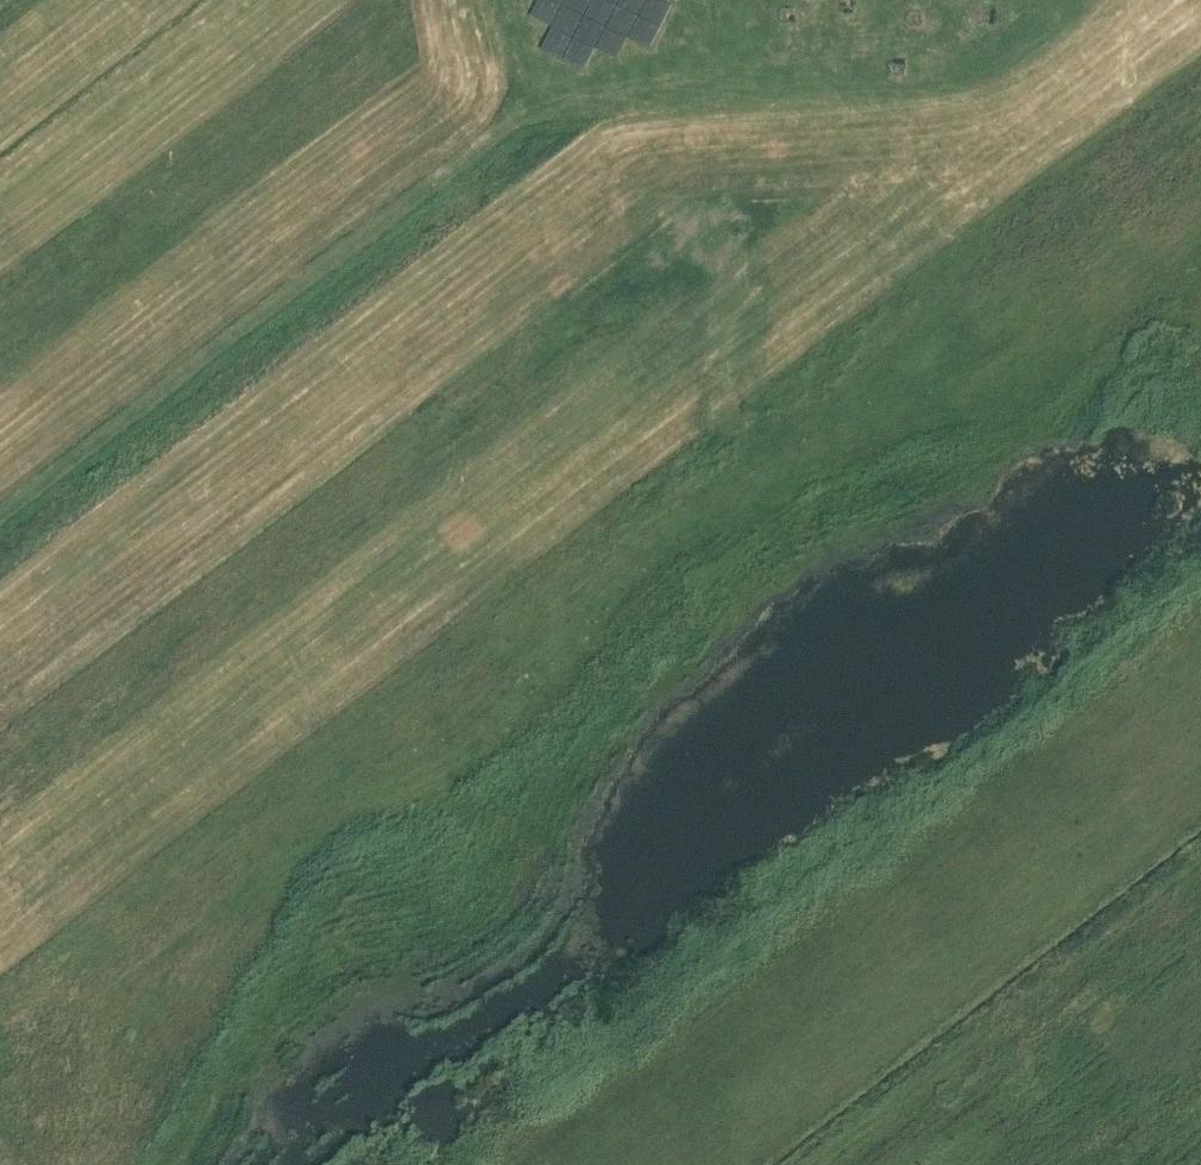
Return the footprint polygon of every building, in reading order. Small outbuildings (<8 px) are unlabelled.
[(529,14),(551,25),(540,47),(584,69),(595,47),(616,58),(628,36),(649,47),(671,4),(665,0),(536,0),(529,14)]
